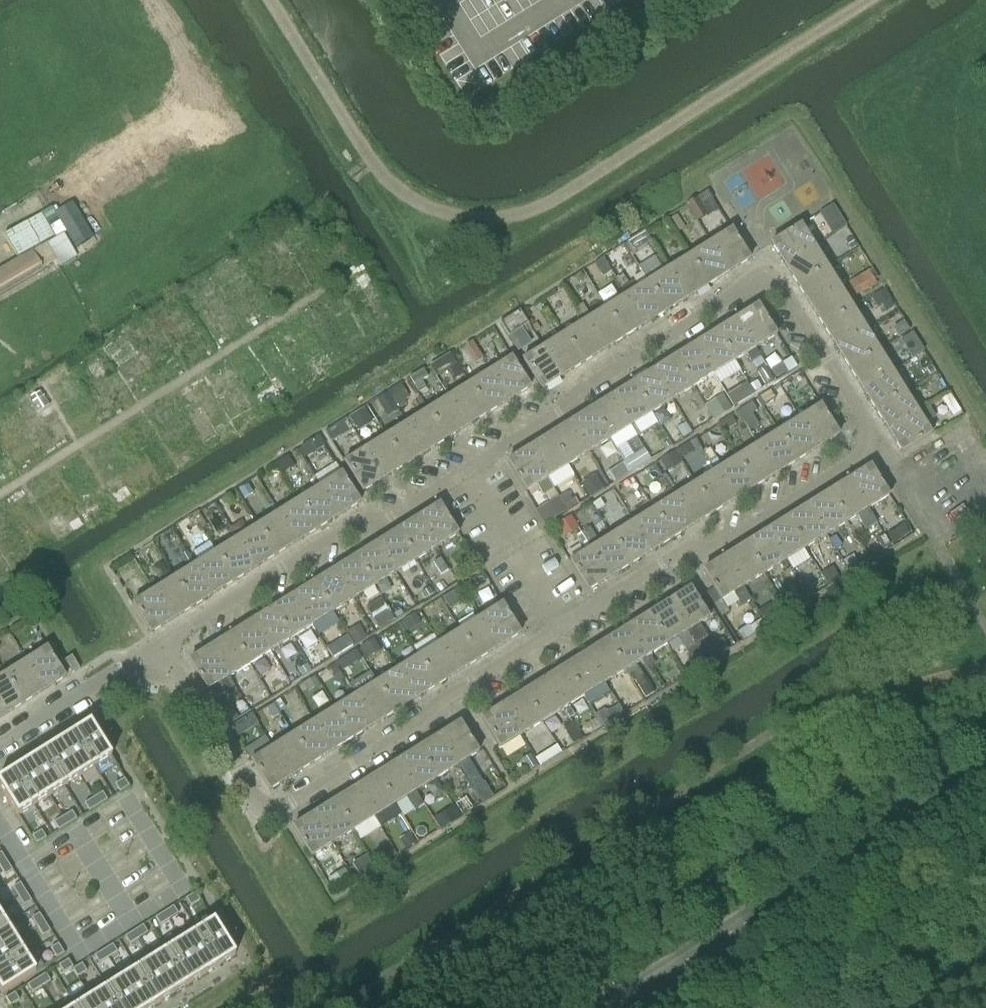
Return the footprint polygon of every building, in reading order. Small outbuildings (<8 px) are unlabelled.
[(708,190),(685,205),(687,209),(696,222),(718,208),(712,199),(713,198),(708,190)] [(831,205),(823,210),(836,231),(844,226),(831,205)] [(17,258),(53,237),(40,214),(4,234),(17,258)] [(676,214),(668,220),(676,232),(684,227),(676,214)] [(813,246),(800,225),(771,243),(784,264),(813,246)] [(750,259),(744,250),(731,229),(709,243),(727,273),(750,259)] [(59,265),(60,267),(78,256),(63,232),(46,242),(59,265)] [(646,234),(625,247),(632,258),(652,246),(646,234)] [(850,238),(844,241),(850,250),(855,246),(850,238)] [(46,242),(31,251),(42,269),(52,263),(55,268),(59,265),(46,242)] [(727,273),(709,243),(688,256),(706,286),(727,273)] [(814,246),(784,264),(797,285),(826,267),(814,246)] [(0,269),(0,294),(42,269),(31,251),(0,269)] [(706,286),(688,256),(667,269),(686,299),(706,286)] [(612,274),(611,271),(604,260),(595,266),(603,279),(612,274)] [(840,288),(826,267),(797,285),(810,306),(840,288)] [(686,299),(667,269),(647,282),(665,312),(686,299)] [(856,297),(876,285),(868,271),(848,283),(856,297)] [(622,275),(615,279),(620,287),(627,283),(622,275)] [(665,312),(647,282),(625,295),(644,325),(665,312)] [(852,308),(840,288),(810,306),(823,326),(852,308)] [(644,325),(625,295),(605,308),(623,338),(644,325)] [(582,304),(576,307),(579,311),(582,317),(588,313),(582,304)] [(776,335),(758,305),(736,319),(754,349),(776,335)] [(623,338),(605,308),(585,321),(603,350),(623,338)] [(865,329),(852,308),(823,326),(836,348),(865,329)] [(579,311),(574,314),(580,324),(585,321),(582,317),(579,311)] [(520,312),(500,325),(507,336),(528,324),(522,315),(520,312)] [(754,349),(736,319),(715,332),(733,362),(745,355),(754,370),(755,369),(765,386),(774,380),(754,349)] [(603,350),(585,321),(580,324),(564,334),(582,363),(603,350)] [(903,321),(891,328),(897,337),(908,330),(903,321)] [(104,340),(118,362),(145,345),(132,323),(104,340)] [(879,351),(865,329),(836,348),(849,369),(879,351)] [(733,362),(715,332),(694,345),(712,375),(733,362)] [(582,363),(564,334),(544,346),(562,376),(582,363)] [(465,347),(466,348),(476,365),(483,360),(472,342),(465,347)] [(712,375),(694,345),(673,358),(692,388),(712,375)] [(562,376),(544,346),(522,360),(541,389),(562,376)] [(879,351),(849,369),(862,390),(892,371),(879,351)] [(450,356),(435,366),(440,374),(446,370),(456,365),(450,356)] [(530,387),(511,357),(490,371),(508,400),(530,387)] [(692,388),(673,358),(652,371),(671,401),(692,388)] [(423,370),(408,379),(417,393),(425,388),(421,381),(427,377),(423,370)] [(508,400),(490,371),(469,384),(487,413),(508,400)] [(671,401),(652,371),(632,384),(650,414),(671,401)] [(904,392),(892,371),(862,390),(875,410),(904,392)] [(732,406),(753,393),(746,382),(725,395),(732,406)] [(263,410),(289,394),(282,383),(256,399),(263,410)] [(487,413),(469,384),(448,397),(467,426),(487,413)] [(650,414),(632,384),(611,397),(630,427),(635,423),(650,414)] [(399,388),(389,394),(395,404),(395,405),(406,398),(399,388)] [(28,397),(36,411),(47,405),(39,390),(28,397)] [(777,400),(772,393),(771,391),(757,400),(763,409),(777,400)] [(387,392),(376,399),(383,411),(395,404),(389,394),(387,392)] [(918,413),(904,392),(875,410),(888,431),(918,413)] [(721,393),(703,405),(712,419),(731,407),(721,393)] [(947,394),(939,399),(951,417),(959,412),(947,394)] [(467,426),(448,397),(427,410),(445,439),(467,426)] [(630,427),(611,397),(591,409),(610,439),(630,427)] [(737,413),(749,431),(759,425),(752,414),(757,411),(752,403),(737,413)] [(838,434),(820,405),(799,418),(817,448),(838,434)] [(931,434),(924,424),(935,417),(928,406),(918,413),(888,431),(901,452),(931,434)] [(372,422),(365,410),(363,408),(345,418),(351,428),(355,426),(358,431),(372,422)] [(610,439),(591,409),(570,422),(589,452),(610,439)] [(445,439),(427,410),(407,423),(425,452),(445,439)] [(731,416),(716,425),(721,433),(736,424),(731,416)] [(345,418),(324,431),(331,442),(352,429),(351,428),(345,418)] [(817,448),(799,418),(777,432),(796,461),(817,448)] [(589,452),(570,422),(550,435),(568,465),(589,452)] [(233,433),(227,423),(216,431),(222,440),(233,433)] [(425,452),(407,423),(385,436),(404,465),(425,452)] [(635,423),(630,427),(636,436),(636,437),(642,433),(635,423)] [(796,461),(777,432),(757,444),(775,474),(796,461)] [(306,457),(324,446),(325,446),(318,435),(300,447),(306,457)] [(568,465),(550,435),(529,448),(547,478),(568,465)] [(404,465),(385,436),(364,449),(383,478),(404,465)] [(668,441),(662,445),(665,449),(671,445),(668,441)] [(688,443),(675,451),(680,460),(694,451),(688,443)] [(775,474),(757,444),(736,457),(754,487),(775,474)] [(547,478),(529,448),(507,462),(525,491),(535,485),(542,495),(553,489),(547,478)] [(383,478),(364,449),(343,462),(362,492),(383,478)] [(624,461),(630,471),(649,459),(642,449),(624,461)] [(287,455),(276,462),(283,473),(294,466),(287,455)] [(754,487),(736,457),(715,471),(733,500),(754,487)] [(889,496),(877,476),(870,466),(849,480),(867,509),(889,496)] [(733,500),(715,471),(695,483),(713,512),(733,500)] [(360,502),(341,473),(320,486),(338,516),(360,502)] [(849,480),(828,493),(846,522),(856,516),(865,532),(876,525),(867,509),(849,480)] [(713,512),(695,483),(674,496),(692,526),(713,512)] [(117,505),(132,496),(125,485),(118,489),(117,488),(109,492),(117,505)] [(338,516),(320,486),(299,499),(317,529),(338,516)] [(846,522),(828,493),(807,506),(825,535),(846,522)] [(566,511),(558,496),(537,509),(546,524),(566,511)] [(692,526),(674,496),(653,509),(672,538),(692,526)] [(317,529),(299,499),(278,513),(296,542),(317,529)] [(458,534),(439,504),(418,518),(437,547),(458,534)] [(825,535),(807,506),(786,519),(805,548),(825,535)] [(672,538),(653,509),(632,522),(650,552),(672,538)] [(192,513),(186,517),(188,520),(193,526),(198,523),(194,516),(192,513)] [(296,542),(278,513),(257,526),(275,555),(296,542)] [(85,525),(78,516),(67,523),(73,533),(85,525)] [(275,555),(257,526),(248,531),(240,518),(228,526),(236,539),(254,568),(275,555)] [(437,547),(418,518),(398,530),(416,560),(437,547)] [(805,548),(786,519),(765,532),(784,561),(805,548)] [(650,552),(632,522),(611,535),(630,565),(650,552)] [(630,565),(611,535),(599,543),(589,527),(581,532),(591,548),(609,577),(630,565)] [(886,534),(892,544),(903,537),(897,527),(886,534)] [(416,560),(398,530),(377,543),(395,573),(416,560)] [(784,561),(765,532),(744,545),(762,574),(784,561)] [(875,540),(881,550),(889,545),(883,535),(875,540)] [(254,568),(236,539),(216,551),(234,581),(254,568)] [(395,573),(377,543),(356,556),(374,586),(395,573)] [(762,574),(744,545),(724,558),(743,587),(762,574)] [(609,577),(591,548),(569,561),(588,591),(609,577)] [(11,572),(0,549),(0,577),(11,572)] [(234,581),(216,551),(194,564),(213,594),(234,581)] [(186,552),(180,555),(185,564),(192,560),(186,552)] [(374,586),(356,556),(336,569),(354,599),(374,586)] [(433,562),(441,574),(448,570),(440,557),(433,562)] [(743,587),(724,558),(703,571),(714,588),(721,599),(721,600),(731,594),(739,606),(750,599),(743,587)] [(213,594),(194,564),(174,577),(192,607),(213,594)] [(354,599),(336,569),(315,582),(333,611),(354,599)] [(192,607),(174,577),(153,590),(172,620),(192,607)] [(333,611),(315,582),(294,595),(312,625),(333,611)] [(709,618),(690,588),(668,602),(686,632),(694,644),(695,646),(708,638),(699,624),(709,618)] [(714,588),(707,593),(714,603),(721,599),(714,588)] [(153,590),(132,603),(151,633),(172,620),(153,590)] [(312,625),(294,595),(273,608),(291,638),(312,625)] [(686,632),(668,602),(647,615),(665,645),(677,637),(685,650),(694,644),(686,632)] [(520,633),(502,604),(480,617),(499,646),(520,633)] [(291,638),(273,608),(252,621),(271,651),(291,638)] [(399,610),(392,614),(395,619),(403,615),(399,610)] [(399,625),(403,632),(407,630),(408,631),(421,623),(415,614),(399,625)] [(665,645),(647,615),(626,628),(644,658),(649,655),(665,645)] [(499,646),(480,617),(460,630),(478,659),(499,646)] [(765,627),(763,624),(759,617),(736,632),(742,641),(765,627)] [(271,651),(252,621),(231,634),(250,664),(271,651)] [(644,658),(626,628),(605,641),(623,671),(641,660),(644,658)] [(460,630),(439,643),(457,672),(478,659),(460,630)] [(250,664),(231,634),(211,647),(229,677),(250,664)] [(326,648),(331,657),(351,645),(346,636),(326,648)] [(374,640),(357,650),(363,660),(380,650),(374,640)] [(623,671),(605,641),(586,653),(604,683),(623,671)] [(457,672),(439,643),(418,656),(437,685),(457,672)] [(229,677),(211,647),(189,661),(207,690),(229,677)] [(65,677),(55,662),(46,648),(25,661),(43,690),(65,677)] [(604,683),(586,653),(565,666),(584,696),(604,683)] [(68,674),(81,667),(74,655),(61,662),(68,674)] [(649,655),(644,658),(650,666),(655,663),(649,655)] [(437,685),(418,656),(398,669),(416,698),(437,685)] [(644,658),(641,660),(646,670),(650,667),(650,666),(644,658)] [(352,673),(344,659),(336,663),(345,677),(352,673)] [(43,690),(25,661),(4,674),(23,703),(43,690)] [(584,696),(565,666),(544,679),(563,709),(584,696)] [(416,698),(398,669),(377,682),(395,711),(416,698)] [(4,674),(0,677),(0,713),(2,716),(23,703),(4,674)] [(563,709),(544,679),(524,692),(542,721),(563,709)] [(395,711),(377,682),(356,695),(375,724),(395,711)] [(542,721),(524,692),(502,705),(521,735),(542,721)] [(375,724),(356,695),(335,708),(354,737),(375,724)] [(274,701),(264,707),(271,718),(281,713),(274,701)] [(521,735),(502,705),(481,719),(499,748),(521,735)] [(232,708),(222,714),(227,722),(237,716),(232,708)] [(354,737),(335,708),(314,721),(333,750),(354,737)] [(602,710),(595,714),(603,727),(614,721),(608,711),(602,710)] [(257,723),(252,716),(231,729),(236,737),(257,723)] [(333,750),(314,721),(294,734),(312,763),(333,750)] [(478,752),(464,729),(460,722),(439,735),(458,765),(478,752)] [(90,723),(73,733),(95,767),(94,767),(99,776),(100,775),(116,765),(90,723)] [(73,733),(58,742),(79,776),(94,767),(95,767),(73,733)] [(312,763),(294,734),(273,747),(291,776),(312,763)] [(458,765),(439,735),(418,748),(437,778),(458,765)] [(58,742),(43,752),(64,786),(79,776),(58,742)] [(291,776),(273,747),(251,760),(269,790),(291,776)] [(437,778),(418,748),(397,761),(416,791),(437,778)] [(43,752),(28,762),(49,795),(64,786),(43,752)] [(416,791),(397,761),(376,775),(395,804),(405,797),(414,811),(423,805),(415,792),(416,791)] [(28,762),(12,771),(34,805),(49,795),(28,762)] [(0,779),(0,787),(17,815),(34,805),(12,771),(0,779)] [(395,804),(376,775),(356,788),(374,817),(395,804)] [(124,779),(114,784),(119,792),(128,786),(124,779)] [(482,783),(473,789),(482,803),(492,797),(483,782),(482,783)] [(374,817),(356,788),(335,801),(353,830),(374,817)] [(102,792),(93,798),(97,805),(106,800),(102,792)] [(93,798),(84,803),(88,811),(97,805),(93,798)] [(353,830),(335,801),(314,813),(333,843),(353,830)] [(441,827),(461,815),(455,803),(434,815),(441,827)] [(71,811),(62,817),(67,824),(76,819),(71,811)] [(333,843),(314,813),(292,827),(311,857),(333,843)] [(62,817),(53,822),(58,830),(67,824),(62,817)] [(41,830),(32,836),(36,843),(45,838),(41,830)] [(0,865),(0,868),(4,875),(12,870),(6,861),(0,865)] [(20,883),(12,887),(18,896),(25,892),(20,883)] [(25,892),(18,896),(23,905),(31,901),(25,892)] [(195,893),(185,898),(190,906),(199,900),(195,893)] [(173,906),(164,912),(168,919),(177,914),(173,906)] [(164,912),(155,917),(159,925),(168,919),(164,912)] [(39,913),(31,918),(37,927),(44,922),(39,913)] [(0,929),(0,950),(15,940),(23,935),(14,920),(14,919),(6,925),(0,929)] [(198,931),(197,931),(218,965),(222,963),(226,960),(235,955),(213,921),(198,931)] [(44,922),(37,927),(42,936),(50,931),(44,922)] [(192,923),(177,933),(203,975),(218,965),(197,931),(198,931),(193,922),(192,923)] [(142,925),(133,931),(138,938),(147,933),(142,925)] [(133,931),(124,937),(129,944),(138,938),(133,931)] [(177,933),(162,942),(188,984),(192,982),(196,979),(203,975),(177,933)] [(0,950),(0,971),(25,956),(24,955),(15,940),(0,950)] [(162,942),(146,952),(173,994),(180,989),(184,987),(188,984),(162,942)] [(58,944),(50,948),(56,958),(63,953),(58,944)] [(112,944),(103,950),(108,957),(117,952),(112,944)] [(0,971),(0,991),(1,993),(43,967),(33,951),(32,950),(24,955),(25,956),(0,971)] [(103,950),(94,956),(99,963),(108,957),(103,950)] [(131,961),(130,962),(135,970),(136,969),(157,1003),(161,1001),(165,998),(173,994),(146,952),(131,961)] [(67,959),(58,965),(63,973),(72,967),(67,959)] [(81,963),(72,969),(77,977),(77,976),(86,971),(81,963)] [(121,979),(139,1007),(150,1007),(153,1006),(157,1003),(136,969),(135,970),(121,979)] [(45,973),(36,979),(41,987),(50,981),(45,973)] [(36,979),(27,985),(32,992),(41,987),(36,979)] [(106,988),(118,1007),(139,1007),(121,979),(106,988)] [(85,990),(97,1007),(118,1007),(106,988),(101,980),(100,980),(85,990)] [(70,999),(75,1007),(97,1007),(85,990),(70,999)] [(15,992),(6,998),(10,1006),(19,1000),(15,992)] [(70,999),(56,1007),(75,1007),(70,999)]
